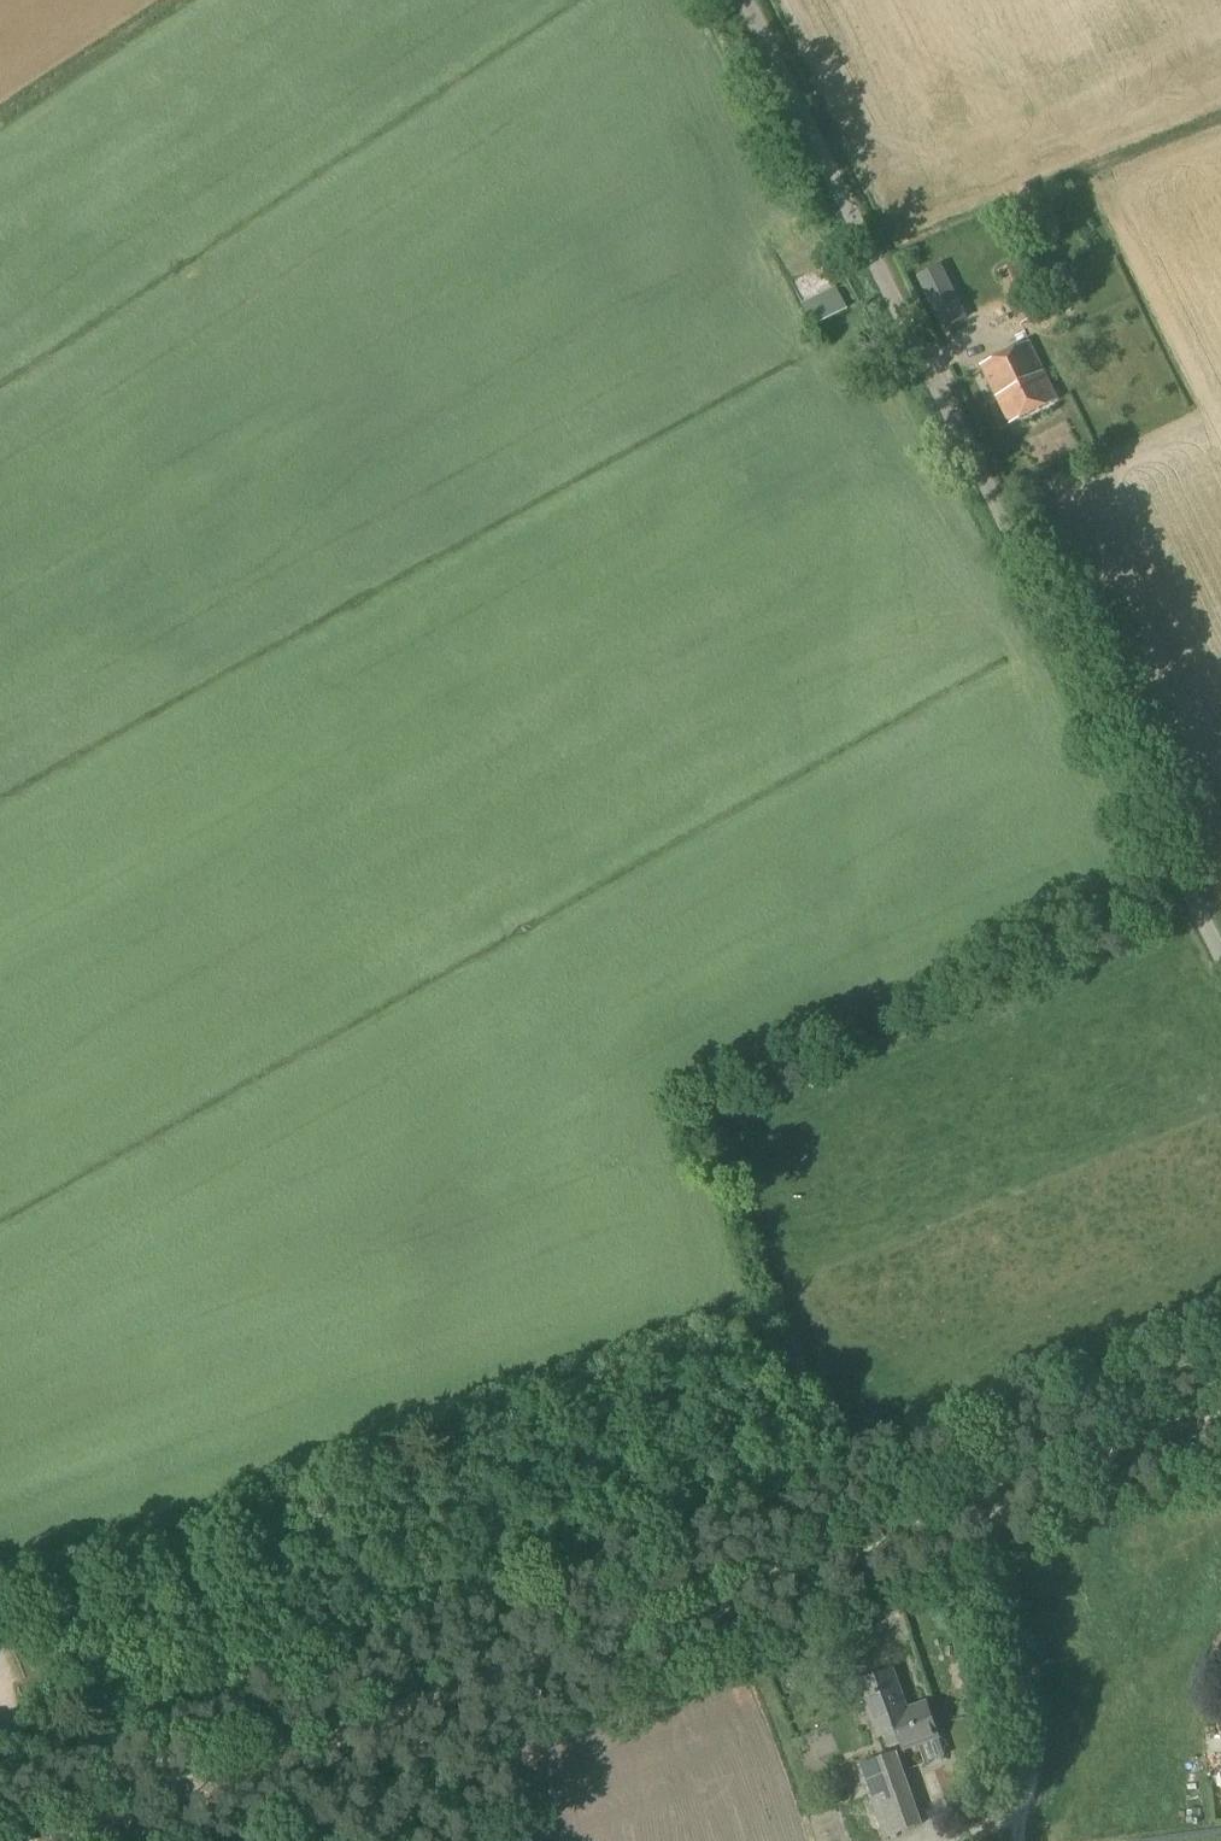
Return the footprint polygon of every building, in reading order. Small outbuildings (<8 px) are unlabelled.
[(1021,325),(1050,312),(1027,258),(998,270),(1021,325)] [(941,266),(917,278),(943,331),(968,319),(941,266)] [(813,327),(847,309),(836,286),(801,303),(813,327)] [(1010,424),(1057,401),(1029,343),(981,366),(1010,424)] [(926,1703),(907,1710),(892,1671),(858,1683),(878,1739),(884,1737),(888,1748),(901,1744),(903,1750),(939,1737),(926,1703)] [(886,1838),(922,1825),(896,1752),(859,1765),(886,1838)] [(851,1790),(845,1768),(831,1772),(838,1794),(851,1790)] [(1182,1811),(1191,1828),(1209,1818),(1200,1802),(1182,1811)]
